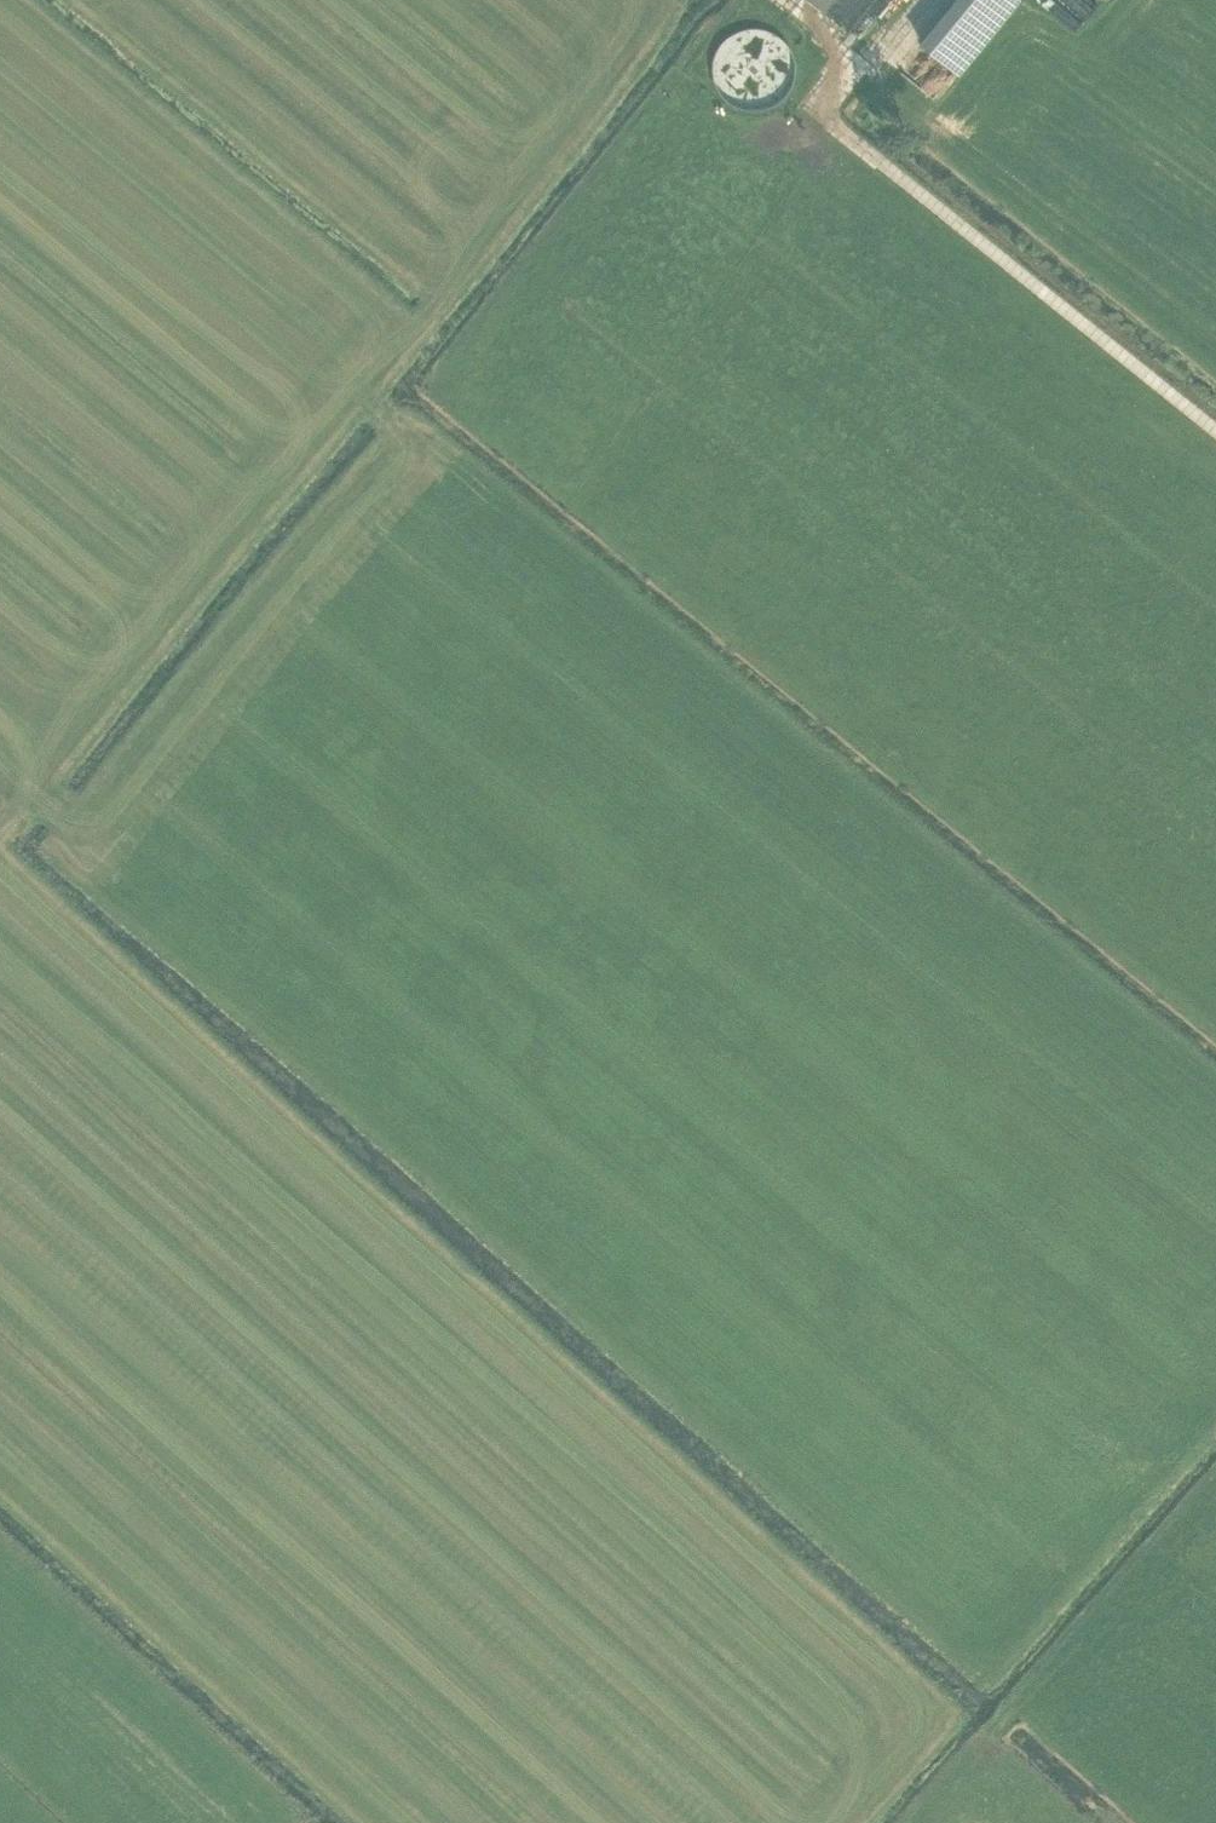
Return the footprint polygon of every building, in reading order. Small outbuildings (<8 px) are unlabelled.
[(861,39),(892,0),(813,0),(861,39)] [(958,73),(1018,0),(955,0),(921,43),(958,73)] [(1078,18),(1083,15),(1086,19),(1100,9),(1094,0),(1068,0),(1066,1),(1078,18)] [(794,78),(795,69),(795,61),(792,52),(788,45),(783,38),(776,32),(768,29),(760,26),(751,26),(742,27),(734,31),(727,35),(721,42),(716,49),(713,57),(712,66),(712,74),(715,83),(719,90),(724,97),(731,103),(739,107),(747,109),(756,109),(765,108),(773,104),(780,100),(786,93),(791,86),(794,78)]
